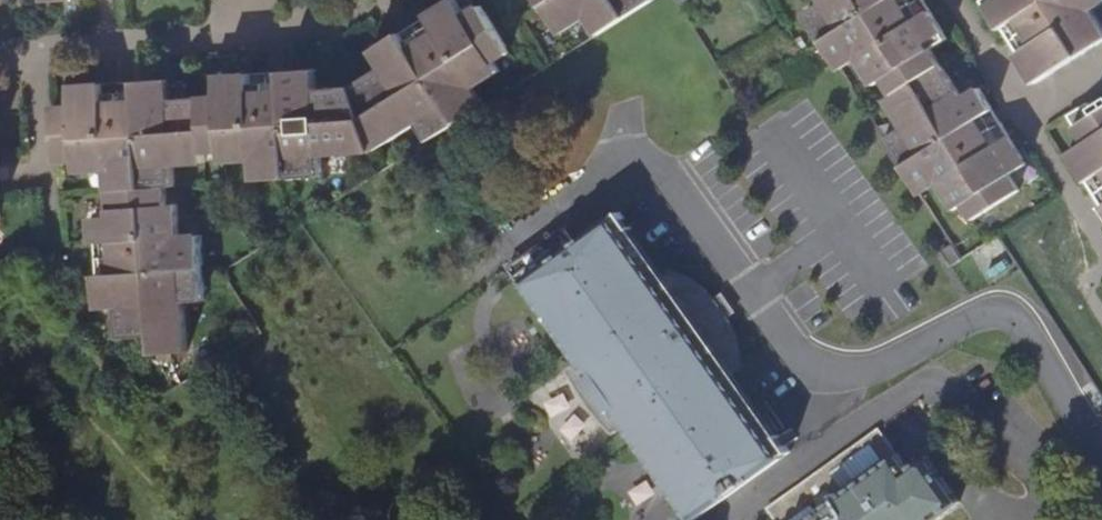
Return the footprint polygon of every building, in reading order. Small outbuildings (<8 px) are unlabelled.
[(488,103),(477,84),(504,66),(498,56),(512,47),(483,0),(476,0),(466,7),(462,0),(444,0),(408,23),(373,45),(382,61),(354,80),(317,83),(315,63),(275,66),(218,70),(219,89),(167,93),(166,74),(124,77),(71,80),(72,100),(53,101),(57,159),(76,158),(77,170),(109,168),(113,214),(93,215),(95,254),(99,308),(120,306),(122,337),(152,335),(153,354),(187,351),(182,301),(215,299),(210,233),(190,235),(187,202),(175,202),(174,184),(185,184),(184,162),(204,161),(204,149),(223,148),(224,159),(255,157),(257,179),(323,173),(321,153),(376,149),(421,120),(432,139),(488,103)] [(652,0),(539,0),(559,32),(586,15),(598,34),(652,0)] [(824,2),(806,14),(841,69),(858,58),(876,85),(885,79),(895,93),(885,100),(903,127),(886,138),(921,194),(939,183),(956,209),(965,204),(975,219),(1022,190),(1012,174),(1028,165),(1001,123),(976,85),(964,93),(935,48),(950,39),(924,0),(823,0),(824,2)] [(984,0),(1014,48),(1037,83),(1101,42),(1101,28),(1092,12),(1101,6),(1101,0),(985,0),(984,0)] [(1095,104),(1092,99),(1066,116),(1085,144),(1067,155),(1097,201),(1101,209),(1101,99),(1095,104)] [(575,240),(565,226),(508,266),(518,280),(576,363),(568,368),(573,377),(582,392),(589,404),(596,411),(603,421),(614,433),(626,424),(646,451),(672,487),(695,519),(697,519),(701,517),(793,452),(784,440),(768,417),(733,368),(742,370),(743,365),(743,358),(743,352),(742,344),(740,338),(738,331),(735,324),(732,320),(730,315),(736,310),(733,306),(724,293),(717,298),(712,291),(706,284),(700,280),(693,275),(687,273),(681,270),(675,269),(672,268),(670,268),(669,272),(667,277),(639,238),(618,209),(582,235),(575,240)] [(954,245),(941,252),(944,256),(946,260),(951,268),(964,259),(954,245)] [(895,454),(879,431),(771,508),(779,519),(803,519),(895,454)] [(959,503),(925,457),(918,454),(903,465),(895,454),(803,519),(934,519),(959,503)]
